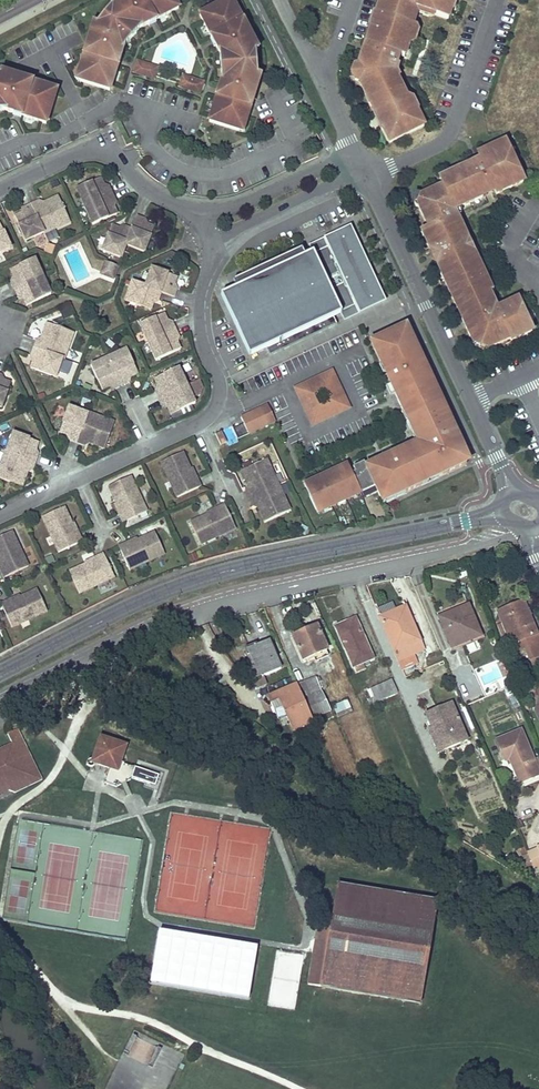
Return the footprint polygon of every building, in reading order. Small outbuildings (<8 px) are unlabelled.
[(107,91),(123,38),(176,10),(171,0),(117,0),(108,5),(112,13),(100,28),(91,25),(77,71),(80,72),(77,82),(107,91)] [(230,11),(233,9),(228,0),(225,2),(230,11)] [(368,103),(372,101),(400,85),(393,71),(399,54),(404,56),(414,25),(410,23),(415,8),(447,19),(454,0),(398,0),(398,2),(392,0),(379,0),(354,73),(366,97),(368,103)] [(224,70),(207,123),(237,133),(240,123),(244,124),(258,78),(250,75),(248,56),(256,52),(233,9),(230,11),(225,2),(197,17),(224,70)] [(152,80),(155,69),(135,63),(132,74),(152,80)] [(44,125),(53,95),(44,92),(45,88),(0,74),(0,112),(44,125)] [(201,84),(181,77),(178,88),(197,94),(201,84)] [(372,101),(368,103),(381,128),(388,143),(423,126),(416,110),(413,112),(400,85),(372,101)] [(496,309),(492,301),(488,291),(490,290),(477,260),(474,261),(461,232),(463,231),(453,210),(479,198),(478,196),(493,189),(496,194),(523,181),(518,170),(514,172),(505,154),(509,152),(504,142),(477,153),(480,160),(439,178),(442,186),(420,196),(416,205),(424,221),(427,228),(420,231),(428,247),(431,246),(444,276),(442,276),(455,306),(458,305),(465,319),(462,320),(473,344),(474,343),(486,347),(487,349),(509,339),(510,341),(532,331),(528,323),(523,325),(517,310),(521,308),(517,299),(504,305),(496,309)] [(518,170),(509,152),(505,154),(514,172),(518,170)] [(75,189),(84,208),(112,195),(109,188),(105,190),(99,178),(75,189)] [(112,195),(84,208),(92,225),(115,214),(112,205),(115,203),(112,195)] [(39,202),(31,206),(44,232),(45,234),(70,222),(58,197),(41,205),(39,202)] [(44,232),(31,206),(23,209),(25,213),(15,218),(26,240),(44,232)] [(132,229),(126,246),(144,253),(153,228),(144,224),(145,221),(136,217),(132,229)] [(102,250),(122,258),(126,246),(132,229),(123,225),(122,229),(111,225),(102,250)] [(11,248),(0,226),(0,253),(11,248)] [(235,288),(219,296),(248,357),(265,349),(268,356),(336,324),(332,317),(377,296),(349,235),(303,256),(300,249),(232,281),(235,288)] [(10,283),(14,290),(44,276),(35,258),(10,269),(15,280),(10,283)] [(117,267),(104,262),(99,276),(112,281),(117,267)] [(151,268),(143,287),(160,294),(174,299),(177,290),(172,289),(176,278),(151,268)] [(44,276),(14,290),(17,298),(22,296),(26,305),(27,305),(51,293),(44,276)] [(143,287),(131,283),(124,301),(149,310),(152,303),(156,304),(160,294),(143,287)] [(528,323),(521,308),(517,310),(523,325),(528,323)] [(139,324),(147,343),(175,330),(172,322),(168,324),(163,313),(139,324)] [(37,340),(34,348),(62,358),(64,359),(74,333),(47,323),(41,341),(37,340)] [(377,494),(379,499),(402,489),(404,494),(419,487),(416,482),(436,473),(438,478),(465,466),(464,463),(458,450),(462,448),(426,372),(422,374),(417,362),(412,350),(416,349),(405,326),(370,343),(380,365),(383,364),(388,375),(385,376),(400,408),(403,406),(419,442),(397,452),(399,457),(393,460),(390,452),(384,455),(388,463),(382,465),(380,460),(365,467),(376,491),(377,494)] [(175,330),(147,343),(155,360),(179,349),(175,340),(179,338),(175,330)] [(62,358),(34,348),(31,357),(35,358),(31,368),(56,377),(62,358)] [(126,349),(108,357),(122,385),(129,382),(127,379),(137,374),(126,349)] [(122,385),(108,357),(91,365),(102,390),(112,386),(114,389),(122,385)] [(426,372),(421,360),(417,362),(422,374),(426,372)] [(388,375),(383,364),(380,365),(385,376),(388,375)] [(179,367),(157,377),(166,395),(187,385),(179,367)] [(332,371),(294,388),(311,427),(350,409),(332,371)] [(3,408),(11,384),(2,380),(3,376),(0,375),(0,407),(3,408)] [(166,395),(157,377),(155,378),(159,389),(155,391),(159,399),(166,395)] [(200,379),(190,383),(196,398),(206,394),(200,379)] [(187,385),(166,395),(174,412),(195,402),(187,385)] [(166,395),(159,399),(162,407),(166,405),(171,414),(174,412),(166,395)] [(275,422),(267,406),(260,409),(268,425),(275,422)] [(69,440),(77,443),(87,414),(68,407),(59,431),(70,435),(69,440)] [(268,425),(260,409),(240,418),(248,435),(268,425)] [(87,414),(77,443),(84,446),(86,441),(103,448),(114,420),(88,411),(87,414)] [(13,432),(6,451),(35,461),(38,453),(34,452),(38,441),(13,432)] [(221,432),(215,435),(220,445),(226,442),(221,432)] [(468,462),(462,448),(458,450),(464,463),(468,462)] [(4,450),(0,460),(0,478),(22,486),(29,467),(32,468),(35,461),(6,451),(4,450)] [(193,479),(188,470),(180,453),(160,462),(176,498),(200,486),(196,478),(193,479)] [(246,490),(249,498),(279,484),(267,459),(242,471),(250,488),(246,490)] [(313,487),(305,491),(316,514),(360,494),(361,497),(376,491),(365,467),(363,463),(352,468),(354,472),(350,474),(346,465),(339,468),(341,474),(335,477),(332,471),(324,475),(327,481),(321,484),(318,478),(310,482),(313,487)] [(341,474),(339,468),(332,471),(335,477),(341,474)] [(436,473),(416,482),(419,487),(438,478),(436,473)] [(327,481),(324,475),(318,478),(321,484),(327,481)] [(109,486),(117,502),(121,512),(119,513),(123,522),(147,510),(131,476),(109,486)] [(313,487),(310,482),(303,485),(305,491),(313,487)] [(279,484),(249,498),(253,506),(257,504),(265,521),(290,509),(279,484)] [(402,489),(379,499),(382,504),(404,494),(402,489)] [(224,504),(219,507),(230,530),(235,529),(235,528),(224,504)] [(76,533),(71,524),(63,507),(41,517),(57,553),(83,541),(79,532),(76,533)] [(217,510),(207,515),(191,522),(200,544),(230,530),(219,507),(216,508),(217,510)] [(0,558),(4,566),(1,568),(5,576),(29,566),(13,530),(0,536),(0,557),(0,558)] [(128,545),(126,542),(118,546),(129,571),(165,555),(155,533),(138,541),(128,545)] [(97,559),(86,565),(69,572),(80,595),(114,578),(102,553),(95,556),(97,559)] [(95,556),(84,561),(86,565),(97,559),(95,556)] [(10,602),(8,600),(1,603),(12,628),(13,628),(48,612),(37,589),(20,597),(10,602)] [(502,636),(511,633),(515,643),(516,642),(519,649),(525,648),(529,659),(538,655),(538,639),(523,601),(497,611),(502,623),(498,625),(502,636)] [(392,602),(376,609),(402,669),(418,662),(414,653),(423,649),(405,607),(396,610),(392,602)] [(449,617),(447,613),(438,617),(451,647),(481,635),(468,604),(459,608),(460,612),(449,617)] [(459,608),(447,613),(449,617),(460,612),(459,608)] [(354,619),(346,623),(349,627),(357,624),(354,619)] [(349,627),(346,623),(336,627),(355,672),(363,668),(361,663),(367,661),(372,659),(357,624),(349,627)] [(317,626),(292,636),(303,661),(327,650),(317,626)] [(511,633),(502,636),(506,646),(515,643),(511,633)] [(269,640),(247,649),(254,667),(248,670),(256,688),(266,684),(263,676),(281,669),(269,640)] [(529,659),(533,667),(538,665),(538,655),(529,659)] [(322,663),(326,673),(337,669),(332,658),(322,663)] [(127,662),(124,664),(126,670),(136,666),(134,661),(127,663),(127,662)] [(316,676),(297,684),(311,718),(330,710),(316,676)] [(392,679),(370,689),(375,702),(397,693),(392,679)] [(296,683),(276,692),(286,717),(292,730),(313,722),(311,718),(297,684),(296,683)] [(286,717),(276,692),(268,695),(278,720),(286,717)] [(348,699),(333,705),(337,715),(352,709),(348,699)] [(425,714),(431,728),(433,727),(443,751),(467,741),(452,703),(425,714)] [(433,727),(431,728),(428,729),(438,753),(443,751),(433,727)] [(1,787),(9,790),(15,792),(42,780),(18,728),(7,734),(12,744),(0,750),(0,788),(1,787)] [(538,775),(532,759),(520,730),(496,739),(504,759),(509,757),(519,782),(538,775)] [(94,762),(108,766),(103,781),(116,786),(123,783),(130,779),(131,777),(134,767),(119,761),(124,744),(100,736),(92,759),(90,758),(89,758),(87,759),(87,760),(86,761),(87,763),(87,765),(89,766),(91,765),(92,765),(93,763),(94,762)] [(154,785),(157,774),(134,767),(131,777),(154,785)] [(536,847),(536,849),(526,853),(533,870),(538,868),(538,846),(536,847)] [(316,940),(309,981),(421,998),(436,898),(342,884),(336,928),(322,926),(320,941),(316,940)] [(157,931),(149,985),(250,1000),(258,946),(157,931)] [(276,950),(267,1005),(295,1010),(304,955),(276,950)] [(135,1035),(125,1054),(151,1067),(161,1049),(135,1035)]
